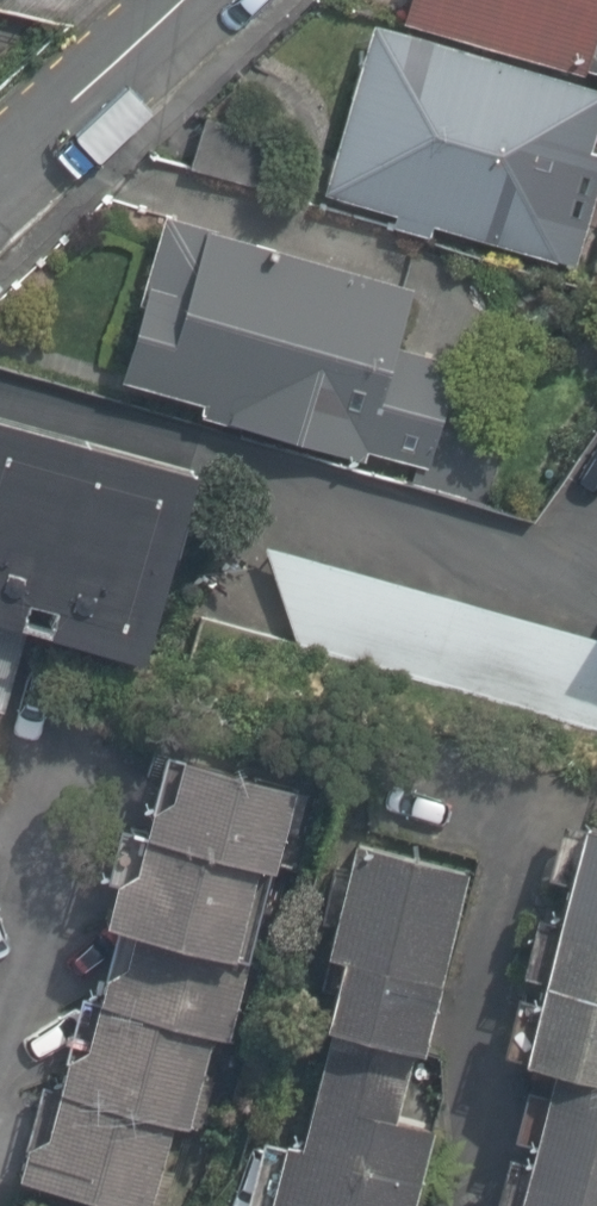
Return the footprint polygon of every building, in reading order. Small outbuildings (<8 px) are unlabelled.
[(387,8),(560,61),(579,0),(390,0),(387,8)] [(587,199),(571,194),(596,113),(596,84),(359,7),(301,188),(380,214),(375,228),(433,247),(439,227),(565,267),(587,199)] [(420,470),(442,378),(409,370),(429,284),(131,214),(93,377),(182,399),(179,414),(420,470)] [(0,413),(0,622),(130,662),(191,469),(0,413)] [(251,544),(290,645),(596,735),(596,645),(251,544)] [(9,1136),(0,1133),(0,1168),(126,1204),(151,1116),(178,1124),(229,945),(219,942),(268,773),(123,731),(72,909),(87,913),(51,1040),(38,1036),(9,1136)] [(556,821),(485,1040),(521,1051),(472,1205),(594,1205),(596,1197),(596,1073),(593,1071),(596,1058),(596,834),(556,821)] [(392,1035),(456,871),(336,825),(327,848),(291,942),(302,946),(276,1012),(310,1026),(267,1136),(248,1129),(220,1201),(232,1205),(387,1205),(417,1128),(382,1114),(410,1042),(392,1035)]
